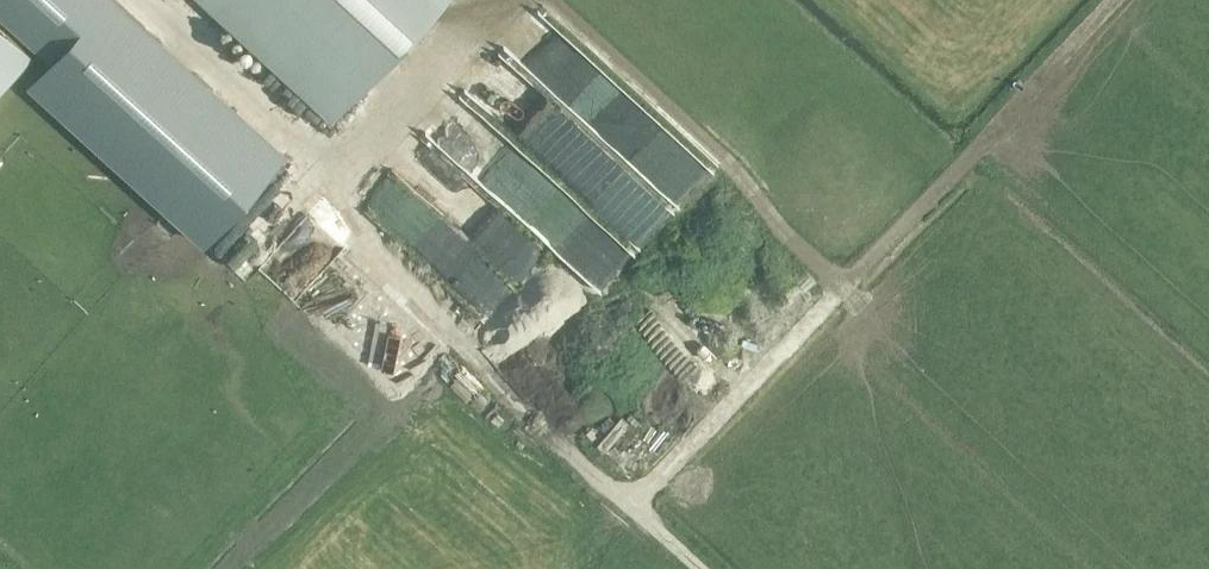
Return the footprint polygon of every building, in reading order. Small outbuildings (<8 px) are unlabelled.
[(50,57),(29,81),(27,83),(133,179),(203,243),(205,241),(284,154),(213,90),(114,0),(0,0),(0,12),(50,57)] [(333,115),(439,0),(208,0),(333,115)] [(32,56),(0,27),(0,91),(32,56)] [(530,220),(551,241),(575,216),(554,195),(530,220)] [(514,291),(547,256),(536,246),(504,281),(514,291)]
